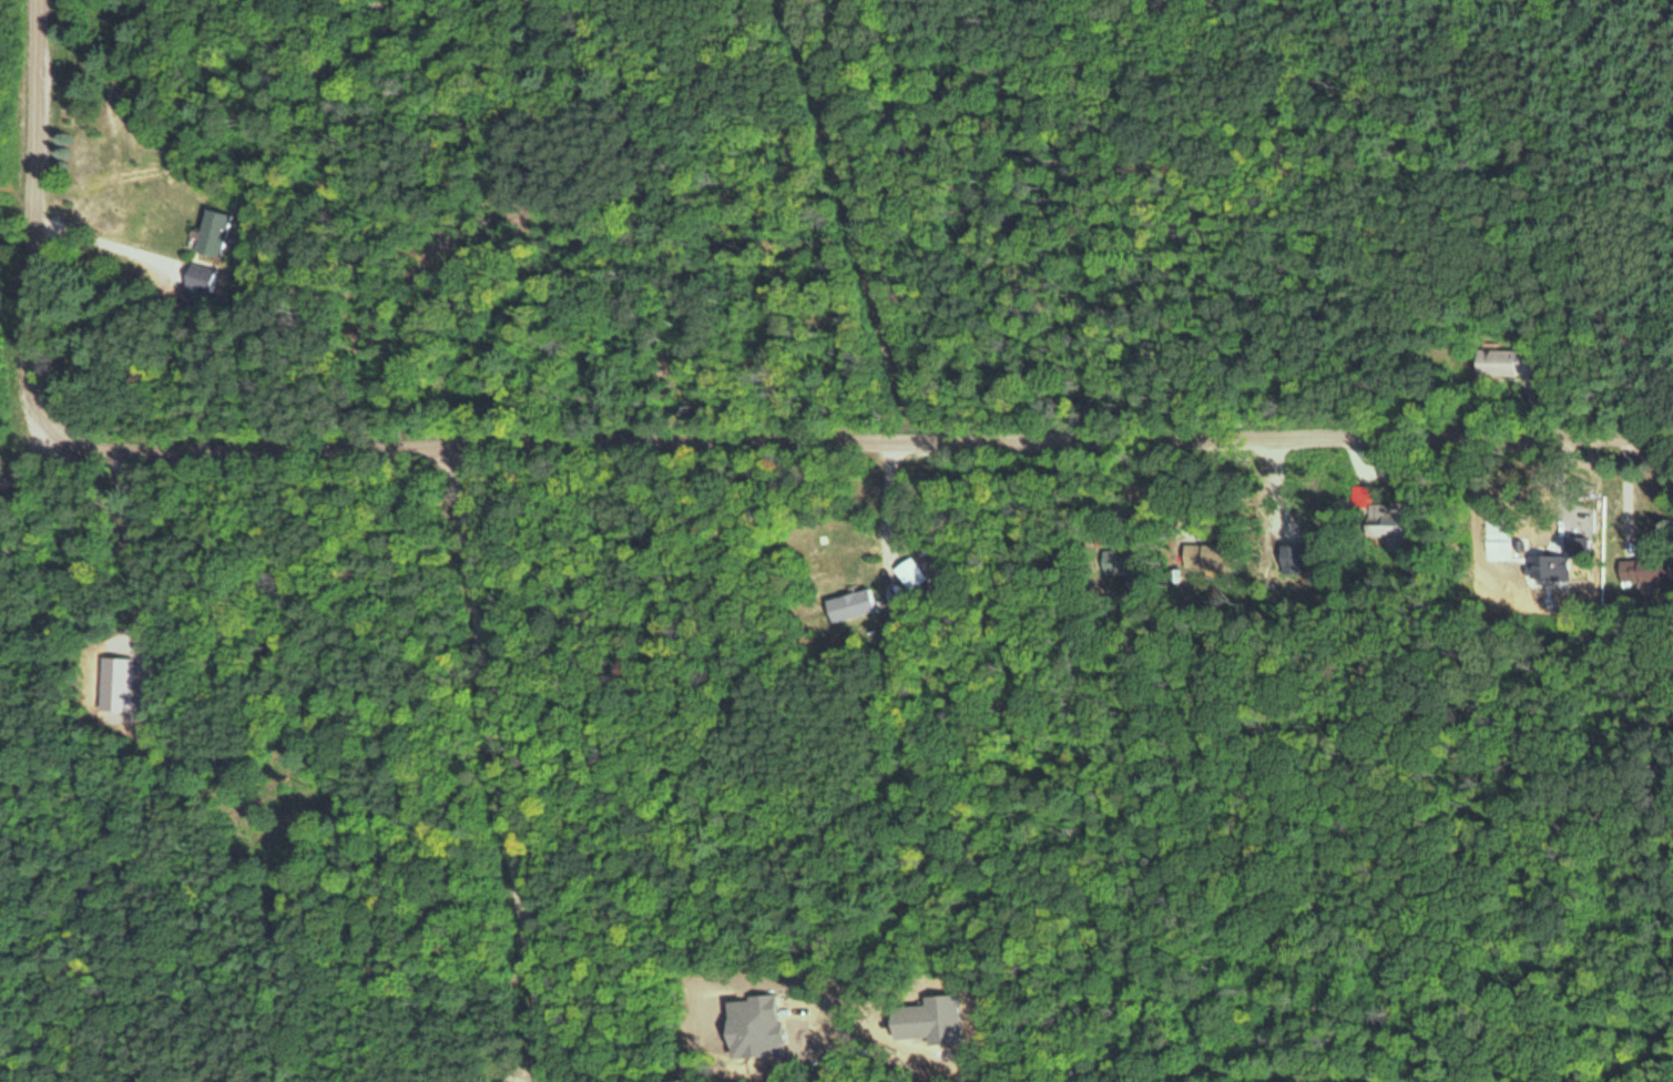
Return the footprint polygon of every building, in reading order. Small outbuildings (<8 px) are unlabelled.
[(219,255),(230,213),(204,206),(193,248),(219,255)] [(214,267),(189,260),(183,284),(208,290),(214,267)] [(1474,372),(1530,374),(1530,348),(1474,346),(1474,372)] [(1363,533),(1409,535),(1409,502),(1370,501),(1370,484),(1352,483),(1351,507),(1364,508),(1363,533)] [(1177,541),(1177,560),(1223,560),(1223,541),(1177,541)] [(1308,541),(1277,541),(1277,560),(1308,560),(1308,541)] [(1101,572),(1129,572),(1129,548),(1101,548),(1101,572)] [(1531,553),(1531,579),(1552,580),(1552,568),(1564,568),(1565,554),(1531,553)] [(1666,579),(1666,557),(1617,557),(1617,579),(1666,579)] [(824,598),(831,622),(873,610),(867,586),(824,598)]
